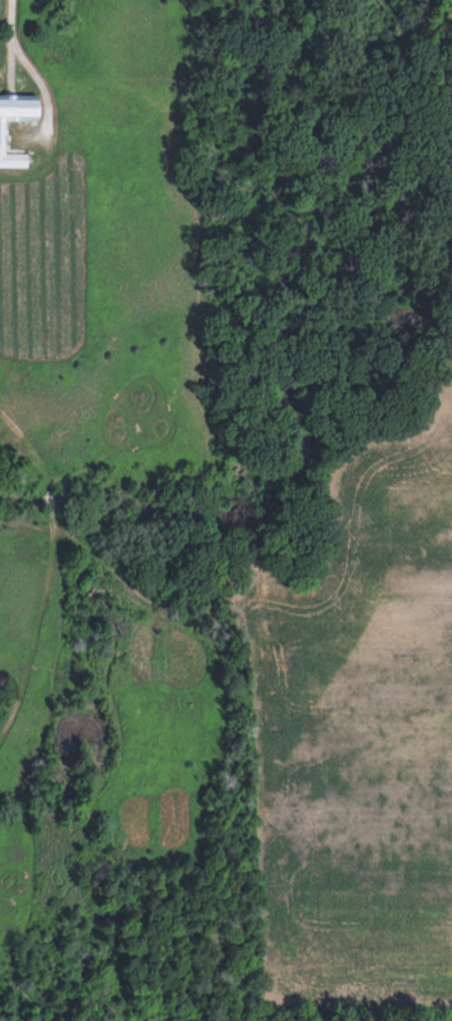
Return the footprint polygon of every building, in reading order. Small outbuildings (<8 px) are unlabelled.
[(26,166),(26,153),(5,152),(5,119),(34,119),(34,95),(0,95),(0,166),(26,166)]
